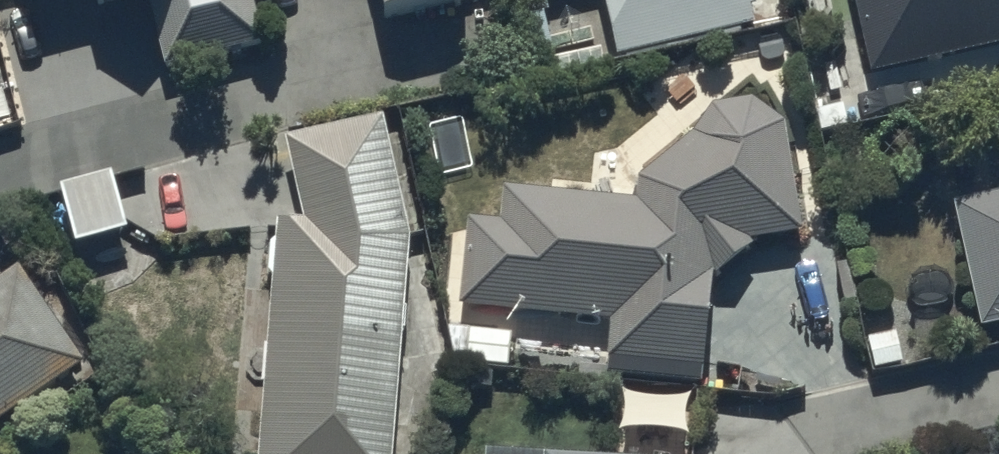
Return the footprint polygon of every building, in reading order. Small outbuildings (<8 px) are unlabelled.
[(118,0),(81,0),(84,9),(118,0)] [(163,74),(267,46),(255,0),(144,0),(163,74)] [(369,20),(453,5),(453,0),(366,0),(369,20)] [(607,60),(754,25),(748,0),(593,0),(607,60)] [(865,75),(998,45),(998,0),(849,0),(865,75)] [(447,240),(442,317),(506,324),(507,314),(604,324),(598,375),(701,386),(712,278),(749,244),(792,240),(781,123),(751,104),(706,109),(630,184),(631,202),(496,193),(494,225),(464,223),(463,241),(447,240)] [(265,226),(252,453),(384,453),(396,232),(377,125),(276,143),(291,224),(265,226)] [(117,241),(103,182),(54,194),(68,252),(117,241)] [(950,203),(975,335),(998,330),(998,194),(950,203)] [(84,371),(16,272),(0,283),(0,428),(84,371)]
